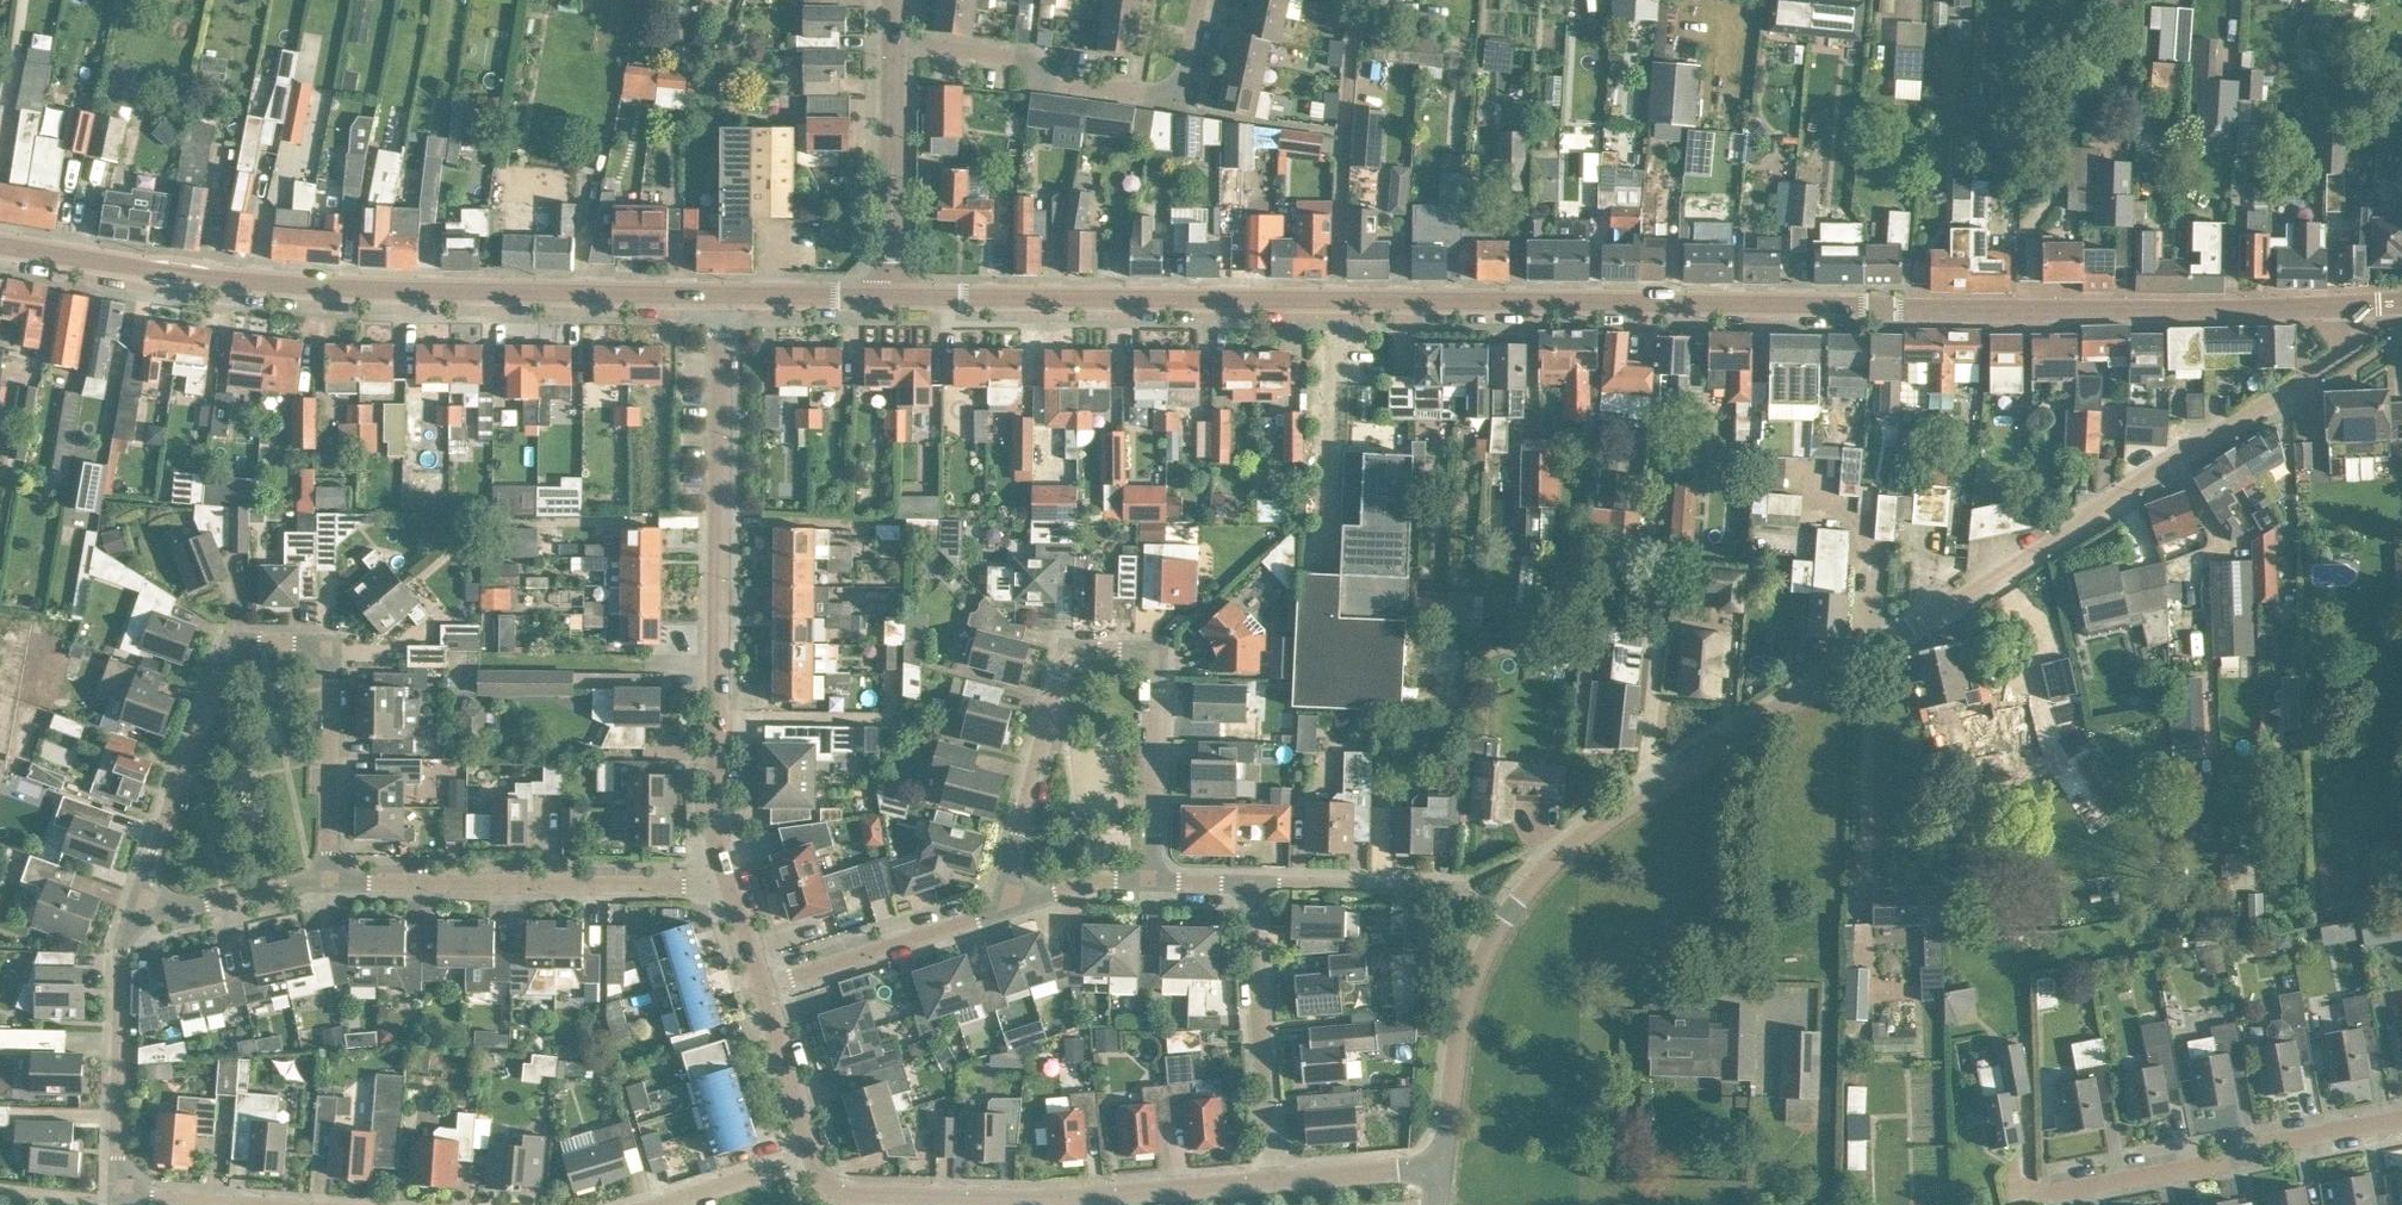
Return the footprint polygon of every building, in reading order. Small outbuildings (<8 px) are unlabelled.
[(939,5),(975,10),(977,0),(940,0),(939,5)] [(1102,24),(1139,28),(1142,3),(1121,0),(1105,0),(1102,24)] [(1250,9),(1286,17),(1289,0),(1252,0),(1250,9)] [(1613,17),(1656,21),(1657,0),(1614,0),(1613,17)] [(1769,31),(1811,35),(1814,0),(1772,0),(1769,31)] [(1811,35),(1860,40),(1864,2),(1842,0),(1814,0),(1811,35)] [(2104,0),(2087,0),(2086,18),(2103,19),(2104,0)] [(2352,20),(2368,20),(2369,0),(2353,0),(2352,4),(2352,20)] [(1348,2),(1334,1),(1333,14),(1347,15),(1348,2)] [(2320,18),(2352,20),(2352,4),(2321,2),(2320,18)] [(975,10),(939,5),(936,32),(972,36),(975,10)] [(797,52),(804,52),(804,50),(837,50),(837,31),(846,31),(846,7),(837,6),(805,6),(804,36),(797,35),(797,52)] [(2159,57),(2165,58),(2188,60),(2192,10),(2163,7),(2159,57)] [(1236,32),(1235,33),(1280,42),(1286,17),(1250,9),(1245,34),(1236,32)] [(355,21),(351,42),(366,45),(370,24),(355,21)] [(1139,28),(1102,24),(1099,50),(1135,55),(1139,28)] [(1016,42),(1029,43),(1031,31),(1018,29),(1016,42)] [(1037,44),(1049,46),(1050,46),(1052,33),(1039,31),(1037,44)] [(1443,39),(1375,32),(1373,60),(1419,64),(1418,76),(1440,78),(1443,39)] [(1235,33),(1230,58),(1266,66),(1271,41),(1280,43),(1280,42),(1235,33)] [(732,35),(728,46),(739,50),(743,39),(732,35)] [(1331,40),(1330,53),(1343,54),(1344,41),(1331,40)] [(1486,40),(1483,70),(1509,73),(1512,43),(1486,40)] [(678,46),(674,68),(690,71),(694,49),(678,46)] [(804,96),(808,96),(837,96),(837,94),(836,75),(846,75),(846,50),(837,50),(804,50),(804,52),(804,96)] [(1898,50),(1896,81),(1924,82),(1927,51),(1898,50)] [(1343,54),(1330,53),(1328,66),(1342,67),(1343,54)] [(127,119),(119,118),(132,61),(111,56),(99,113),(98,113),(89,154),(118,160),(127,119)] [(1230,58),(1224,83),(1260,91),(1266,66),(1230,58)] [(23,224),(30,189),(38,135),(42,114),(53,65),(27,61),(18,109),(27,111),(14,186),(0,183),(0,220),(23,224)] [(1700,65),(1653,61),(1647,122),(1695,126),(1700,65)] [(2182,66),(2155,64),(2152,93),(2179,95),(2182,66)] [(626,83),(657,86),(658,70),(628,66),(626,83)] [(2242,66),(2241,80),(2240,97),(2263,99),(2266,68),(2242,66)] [(354,93),(358,75),(346,73),(342,91),(354,93)] [(685,76),(661,73),(659,88),(683,91),(685,76)] [(2240,97),(2241,80),(2199,78),(2196,142),(2236,144),(2240,97)] [(293,82),(286,114),(306,118),(312,86),(293,82)] [(1260,91),(1224,83),(1219,109),(1242,114),(1255,117),(1268,120),(1274,94),(1260,91)] [(929,87),(928,136),(962,136),(962,87),(929,87)] [(1326,92),(1325,105),(1339,106),(1340,93),(1326,92)] [(837,96),(808,96),(808,154),(811,154),(811,149),(848,149),(848,154),(850,154),(851,96),(840,96),(840,94),(837,94),(837,96)] [(1082,136),(1088,102),(1058,98),(1032,95),(1027,129),(1082,136)] [(448,164),(459,165),(462,138),(470,139),(472,119),(500,122),(502,112),(474,109),(475,99),(454,97),(453,107),(455,107),(448,164)] [(2389,102),(2387,107),(2389,112),(2395,114),(2399,111),(2401,107),(2398,102),(2394,100),(2389,102)] [(1146,145),(1151,110),(1143,109),(1088,102),(1082,136),(1133,143),(1146,145)] [(1339,106),(1325,105),(1324,117),(1338,119),(1339,106)] [(704,106),(687,106),(687,120),(704,120),(704,106)] [(66,150),(86,154),(95,114),(73,109),(66,140),(64,149),(66,150)] [(1356,109),(1352,166),(1381,168),(1386,111),(1356,109)] [(1149,149),(1172,152),(1173,153),(1174,114),(1155,111),(1149,149)] [(257,176),(269,118),(251,114),(231,210),(225,249),(234,251),(235,255),(244,256),(246,253),(250,253),(256,215),(248,213),(255,176),(257,176)] [(1173,153),(1172,152),(1172,157),(1203,157),(1203,146),(1202,118),(1187,115),(1174,114),(1173,153)] [(1222,121),(1202,118),(1203,146),(1222,145),(1222,121)] [(182,183),(176,224),(173,247),(199,251),(209,187),(205,186),(216,124),(186,120),(177,182),(182,183)] [(164,121),(153,135),(169,149),(181,135),(164,121)] [(1254,147),(1279,148),(1281,130),(1226,121),(1225,167),(1253,168),(1254,147)] [(2239,124),(2238,147),(2267,149),(2268,125),(2239,124)] [(2345,173),(2346,126),(2317,125),(2317,173),(2326,173),(2345,173)] [(1554,148),(1553,200),(1576,200),(1578,127),(1559,127),(1559,129),(1554,129),(1554,148)] [(753,216),(754,129),(722,128),(721,231),(701,231),(700,209),(685,209),(685,240),(698,240),(699,272),(753,273),(753,216)] [(793,129),(754,129),(753,216),(792,216),(793,129)] [(1712,131),(1688,129),(1684,174),(1707,176),(1712,131)] [(1279,148),(1321,153),(1323,136),(1281,130),(1279,148)] [(1525,131),(1501,131),(1500,190),(1524,190),(1525,131)] [(1728,163),(1746,165),(1749,134),(1731,133),(1728,163)] [(2139,133),(2138,148),(2150,148),(2151,134),(2139,133)] [(30,189),(23,224),(56,229),(62,194),(59,193),(66,150),(64,149),(66,140),(38,135),(30,189)] [(445,158),(446,158),(448,141),(431,139),(429,156),(445,158)] [(1933,291),(1970,291),(1970,228),(1972,187),(1971,186),(1973,143),(1954,144),(1953,221),(1950,221),(1950,228),(1950,249),(1933,250),(1933,291)] [(1531,157),(1531,200),(1553,200),(1554,148),(1532,148),(1532,157),(1531,157)] [(2070,150),(2068,209),(2098,210),(2100,159),(2101,151),(2070,150)] [(362,187),(366,154),(348,152),(345,186),(362,187)] [(1602,281),(1639,281),(1641,212),(1642,192),(1642,187),(1617,187),(1618,154),(1600,153),(1598,188),(1597,209),(1612,209),(1612,228),(1615,228),(1615,247),(1602,247),(1602,281)] [(1825,186),(1850,188),(1853,159),(1828,157),(1825,186)] [(2098,210),(2098,225),(2121,225),(2130,226),(2132,226),(2132,218),(2132,213),(2132,202),(2133,195),(2129,195),(2130,160),(2100,159),(2098,210)] [(1389,192),(1408,193),(1410,170),(1391,169),(1389,192)] [(967,200),(968,171),(944,170),(943,198),(940,198),(939,219),(956,220),(956,221),(958,221),(958,232),(964,233),(964,237),(985,238),(986,221),(993,221),(994,201),(967,200)] [(2345,211),(2345,173),(2326,173),(2326,211),(2345,211)] [(1413,255),(1413,279),(1447,279),(1447,244),(1462,244),(1462,241),(1464,222),(1468,175),(1445,175),(1440,223),(1413,223),(1413,248),(1413,255)] [(1779,181),(1776,225),(1791,226),(1796,183),(1779,181)] [(1791,226),(1791,251),(1807,251),(1807,227),(1814,228),(1819,185),(1796,183),(1791,226)] [(361,265),(390,267),(392,231),(393,212),(397,188),(385,186),(381,206),(364,206),(361,265)] [(1970,228),(1970,291),(2009,292),(2009,249),(1986,249),(1986,228),(1989,187),(1972,187),(1970,228)] [(100,237),(147,243),(148,244),(151,226),(167,228),(172,194),(133,188),(133,193),(107,190),(100,237)] [(1068,219),(1066,227),(1065,236),(1066,248),(1065,272),(1078,272),(1082,276),(1088,276),(1092,273),(1095,273),(1096,231),(1084,231),(1091,193),(1073,189),(1068,219)] [(1698,189),(1698,211),(1718,211),(1717,189),(1698,189)] [(641,256),(641,207),(616,207),(616,192),(602,192),(589,262),(615,263),(615,256),(641,256)] [(1641,212),(1639,281),(1665,281),(1666,239),(1655,238),(1656,192),(1642,192),(1641,212)] [(1053,227),(1066,227),(1068,219),(1068,194),(1058,194),(1053,199),(1053,227)] [(1041,275),(1041,251),(1042,237),(1033,236),(1033,198),(1015,198),(1015,251),(1014,275),(1041,275)] [(2393,198),(2393,221),(2372,221),(2371,265),(2396,266),(2396,261),(2401,261),(2401,255),(2401,198),(2393,198)] [(2134,214),(2134,218),(2147,218),(2147,202),(2135,202),(2134,214)] [(503,267),(551,269),(573,269),(574,238),(575,203),(551,203),(550,237),(504,235),(503,267)] [(668,206),(641,207),(641,256),(668,256),(669,229),(680,229),(681,208),(668,208),(668,206)] [(2367,286),(2366,260),(2373,208),(2356,207),(2354,245),(2336,245),(2337,261),(2338,285),(2341,285),(2344,287),(2353,287),(2353,286),(2356,284),(2359,284),(2359,286),(2367,286)] [(275,235),(273,259),(286,260),(290,260),(306,261),(309,229),(310,211),(277,208),(275,235)] [(445,245),(445,269),(479,269),(480,245),(479,236),(489,236),(489,209),(463,209),(462,222),(447,222),(447,235),(444,235),(445,245)] [(1347,279),(1389,279),(1389,244),(1377,244),(1377,210),(1363,209),(1349,209),(1348,242),(1347,242),(1347,279)] [(309,229),(306,261),(341,264),(345,212),(343,212),(330,211),(329,231),(309,229)] [(392,231),(390,267),(418,268),(420,245),(420,232),(421,213),(393,212),(392,231)] [(1863,244),(1863,283),(1901,283),(1901,249),(1907,250),(1910,213),(1888,212),(1886,245),(1863,244)] [(2239,278),(2267,278),(2268,248),(2268,212),(2247,212),(2246,234),(2239,234),(2239,278)] [(1296,239),(1295,278),(1327,278),(1327,241),(1331,241),(1332,215),(1299,214),(1298,239),(1296,239)] [(1131,240),(1130,276),(1163,277),(1163,240),(1151,240),(1151,216),(1139,216),(1134,240),(1131,240)] [(1272,278),(1295,278),(1296,239),(1281,239),(1282,217),(1246,216),(1246,268),(1272,269),(1272,278)] [(1527,280),(1556,280),(1556,241),(1541,241),(1541,220),(1528,220),(1527,280)] [(1556,241),(1556,280),(1589,280),(1589,220),(1556,220),(1556,241)] [(1462,241),(1462,244),(1461,263),(1478,263),(1477,280),(1509,280),(1509,242),(1494,242),(1494,222),(1478,222),(1464,222),(1462,241)] [(1174,225),(1174,226),(1174,251),(1187,252),(1187,277),(1220,277),(1220,241),(1207,241),(1207,223),(1173,223),(1173,225),(1174,225)] [(2188,224),(2187,250),(2203,251),(2202,262),(2188,262),(2188,292),(2223,293),(2224,287),(2224,279),(2224,269),(2224,225),(2203,224),(2188,224)] [(2277,286),(2277,287),(2326,288),(2326,264),(2326,249),(2325,249),(2325,226),(2318,226),(2318,224),(2294,224),(2294,225),(2286,225),(2286,239),(2286,249),(2277,249),(2277,286)] [(2084,281),(2082,281),(2082,292),(2115,292),(2115,265),(2130,265),(2130,226),(2121,225),(2121,254),(2115,254),(2084,255),(2084,281)] [(1821,244),(1814,244),(1814,259),(1814,283),(1863,283),(1863,244),(1864,228),(1821,227),(1821,244)] [(2137,292),(2188,292),(2188,262),(2157,261),(2157,256),(2161,257),(2162,231),(2136,230),(2136,257),(2139,257),(2139,261),(2137,261),(2137,292)] [(1685,282),(1732,282),(1732,247),(1714,246),(1714,235),(1695,234),(1694,246),(1686,246),(1685,282)] [(2043,282),(2082,281),(2084,281),(2084,255),(2084,245),(2060,245),(2059,236),(2043,236),(2043,282)] [(1744,251),(1744,259),(1743,282),(1780,283),(1781,237),(1757,237),(1757,251),(1744,251)] [(48,287),(7,280),(2,317),(17,319),(14,342),(39,346),(44,310),(48,287)] [(62,294),(58,317),(51,364),(78,368),(85,322),(89,298),(62,294)] [(119,340),(121,328),(125,305),(100,300),(96,324),(87,377),(105,380),(106,369),(111,339),(119,340)] [(149,322),(145,353),(141,381),(143,382),(159,384),(162,359),(175,361),(181,326),(149,322)] [(2203,370),(2204,394),(2204,395),(2213,394),(2215,390),(2215,370),(2245,369),(2245,361),(2254,361),(2254,369),(2295,368),(2294,325),(2253,326),(2253,327),(2201,328),(2203,370)] [(213,330),(181,326),(175,361),(173,376),(189,378),(186,395),(204,397),(213,330)] [(2108,367),(2130,367),(2130,335),(2130,326),(2082,327),(2082,361),(2108,361),(2108,367)] [(2168,370),(2203,370),(2201,328),(2167,328),(2168,370)] [(1930,393),(1943,393),(1942,330),(1905,329),(1904,362),(1931,362),(1930,393)] [(1629,332),(1608,330),(1600,412),(1624,414),(1623,417),(1649,420),(1653,374),(1654,364),(1626,361),(1629,332)] [(1942,330),(1943,393),(1956,393),(1956,382),(1980,382),(1980,363),(1981,363),(1981,330),(1942,330)] [(1539,356),(1539,369),(1538,383),(1565,384),(1565,403),(1588,403),(1589,375),(1595,375),(1595,370),(1597,369),(1598,356),(1598,332),(1553,332),(1539,332),(1539,356)] [(1654,363),(1654,364),(1653,374),(1655,374),(1654,403),(1667,404),(1688,405),(1689,360),(1690,336),(1674,336),(1672,333),(1672,332),(1663,332),(1663,333),(1660,336),(1657,336),(1656,363),(1654,363)] [(246,387),(263,389),(269,338),(236,333),(232,357),(229,385),(246,387)] [(1736,439),(1759,440),(1761,440),(1764,411),(1750,411),(1750,401),(1751,401),(1751,369),(1752,369),(1752,357),(1752,333),(1709,333),(1709,357),(1709,389),(1729,389),(1729,401),(1737,401),(1736,439)] [(1820,355),(1820,335),(1770,334),(1769,375),(1771,405),(1819,406),(1820,355)] [(1868,336),(1820,335),(1820,355),(1828,355),(1828,368),(1829,368),(1829,396),(1867,396),(1867,366),(1868,366),(1868,336)] [(2022,335),(2018,335),(1990,335),(1990,359),(1991,394),(2023,393),(2022,359),(2022,335)] [(2077,335),(2031,335),(2031,359),(2032,380),(2052,380),(2052,395),(2076,395),(2073,452),(2099,451),(2103,375),(2077,375),(2077,359),(2077,335)] [(2130,335),(2130,367),(2130,369),(2129,369),(2129,383),(2148,383),(2148,388),(2169,387),(2169,378),(2163,378),(2162,335),(2151,335),(2130,335)] [(1901,337),(1872,336),(1871,378),(1883,379),(1882,411),(1899,412),(1901,337)] [(269,338),(263,389),(263,392),(266,396),(276,397),(279,395),(281,392),(298,394),(304,342),(269,338)] [(351,392),(362,393),(361,382),(361,346),(327,345),(327,392),(351,392)] [(1442,385),(1443,345),(1416,345),(1416,386),(1390,386),(1390,419),(1416,418),(1416,410),(1440,410),(1440,418),(1454,418),(1454,397),(1442,397),(1442,385)] [(1442,385),(1468,385),(1469,385),(1469,416),(1488,417),(1488,385),(1489,385),(1489,369),(1489,345),(1443,345),(1442,385)] [(1508,418),(1524,418),(1524,389),(1524,346),(1494,345),(1493,418),(1492,429),(1490,451),(1507,451),(1508,418)] [(361,382),(362,393),(393,393),(394,381),(394,370),(394,346),(361,346),(361,382)] [(451,383),(452,346),(418,346),(418,370),(418,383),(451,383)] [(483,346),(452,346),(451,383),(483,382),(483,370),(483,346)] [(507,347),(506,370),(506,377),(507,383),(507,392),(507,395),(507,398),(526,398),(526,408),(538,408),(540,408),(540,383),(540,347),(507,347)] [(572,347),(540,347),(540,383),(540,408),(551,408),(551,401),(572,400),(572,390),(572,383),(572,371),(572,347)] [(630,383),(630,348),(595,347),(595,371),(595,383),(630,383)] [(663,348),(630,348),(630,383),(663,383),(663,348)] [(777,385),(810,385),(810,349),(777,349),(777,385)] [(810,349),(810,385),(842,385),(842,350),(810,349)] [(866,386),(899,386),(899,350),(866,350),(866,386)] [(898,428),(898,441),(914,441),(913,405),(931,405),(931,350),(899,350),(899,386),(898,409),(899,409),(898,428)] [(955,386),(988,386),(989,351),(955,350),(955,386)] [(989,351),(988,386),(989,386),(989,403),(1013,403),(1021,395),(1021,387),(1022,387),(1022,351),(989,351)] [(1078,387),(1079,351),(1046,351),(1046,375),(1046,387),(1059,387),(1059,412),(1067,412),(1067,427),(1067,431),(1077,431),(1078,429),(1078,412),(1078,387)] [(1111,352),(1079,351),(1078,387),(1078,412),(1078,429),(1094,430),(1094,412),(1094,406),(1109,406),(1109,388),(1111,388),(1111,375),(1111,352)] [(1154,431),(1167,430),(1167,411),(1167,405),(1166,405),(1167,352),(1134,352),(1134,375),(1134,388),(1136,388),(1136,399),(1155,399),(1154,431)] [(1200,352),(1167,352),(1166,405),(1167,405),(1176,405),(1182,407),(1192,407),(1198,405),(1198,388),(1199,388),(1199,376),(1200,352)] [(1233,401),(1257,401),(1257,353),(1223,352),(1223,387),(1234,387),(1233,401)] [(1291,353),(1257,353),(1257,401),(1273,401),(1273,394),(1291,394),(1291,388),(1291,353)] [(84,393),(67,390),(53,468),(69,471),(82,396),(83,396),(84,393)] [(210,431),(226,433),(231,392),(216,390),(210,431)] [(2389,403),(2389,390),(2324,393),(2325,417),(2328,459),(2392,457),(2391,440),(2401,440),(2401,403),(2389,403)] [(411,391),(408,463),(422,463),(424,391),(411,391)] [(114,438),(130,441),(132,441),(138,396),(122,394),(114,438)] [(766,394),(766,427),(780,427),(780,394),(766,394)] [(2204,419),(2204,395),(2204,394),(2187,394),(2187,419),(2204,419)] [(296,399),(296,448),(315,448),(315,399),(296,399)] [(349,424),(361,424),(361,405),(349,405),(349,424)] [(361,405),(361,424),(374,424),(374,405),(361,405)] [(617,407),(616,425),(630,426),(630,407),(617,407)] [(630,407),(630,426),(643,426),(643,407),(630,407)] [(439,427),(452,427),(452,408),(439,408),(439,427)] [(452,408),(452,427),(465,427),(465,408),(452,408)] [(526,428),(538,428),(538,408),(526,408),(526,428)] [(538,408),(538,428),(551,428),(551,408),(540,408),(538,408)] [(797,428),(810,428),(824,428),(823,408),(797,408),(797,428)] [(2154,410),(2127,408),(2124,443),(2125,443),(2152,445),(2154,410)] [(886,428),(898,428),(899,409),(898,409),(886,409),(886,428)] [(976,409),(976,443),(988,443),(988,409),(976,409)] [(1213,421),(1212,457),(1212,462),(1230,462),(1231,409),(1213,409),(1213,421)] [(1167,411),(1167,430),(1180,430),(1180,411),(1167,411)] [(1284,461),(1303,461),(1302,411),(1284,411),(1284,461)] [(1702,416),(1687,415),(1683,414),(1679,471),(1698,473),(1702,416)] [(1599,428),(1600,419),(1581,417),(1578,450),(1597,452),(1599,428)] [(1033,469),(1034,418),(1016,418),(1015,469),(1033,469)] [(2239,446),(2236,448),(2271,504),(2283,497),(2268,470),(2277,464),(2285,459),(2282,449),(2276,427),(2260,437),(2259,434),(2239,446)] [(1102,431),(1103,485),(1126,484),(1126,431),(1102,431)] [(28,450),(30,438),(15,436),(13,447),(28,450)] [(1487,439),(1477,439),(1477,461),(1487,461),(1487,439)] [(2294,442),(2296,469),(2314,468),(2312,441),(2294,442)] [(1541,506),(1543,443),(1524,443),(1524,506),(1524,540),(1526,540),(1526,551),(1541,552),(1541,506)] [(1558,443),(1543,443),(1541,506),(1557,507),(1558,443)] [(1840,495),(1859,497),(1863,449),(1843,448),(1840,495)] [(2234,449),(2211,463),(2230,492),(2244,484),(2259,508),(2252,512),(2264,533),(2270,529),(2282,523),(2271,505),(2234,449)] [(1293,706),(1402,711),(1412,494),(1413,470),(1423,471),(1424,456),(1347,453),(1341,574),(1299,573),(1295,660),(1294,680),(1293,706)] [(1783,459),(1758,458),(1757,475),(1783,475),(1783,459)] [(2098,459),(2097,492),(2110,485),(2111,460),(2098,459)] [(109,466),(81,461),(72,508),(100,513),(109,466)] [(2230,492),(2211,463),(2191,475),(2203,496),(2230,540),(2242,532),(2221,498),(2230,492)] [(232,478),(230,506),(250,508),(257,509),(259,480),(232,478)] [(1613,511),(1592,508),(1589,539),(1611,541),(1638,543),(1641,512),(1644,481),(1616,479),(1613,511)] [(1912,523),(1931,525),(1935,486),(1916,484),(1912,523)] [(1032,519),(1076,520),(1078,520),(1078,485),(1033,485),(1032,519)] [(1167,521),(1167,497),(1167,485),(1125,485),(1124,521),(1167,521)] [(1935,486),(1931,525),(1947,526),(1951,487),(1935,486)] [(318,506),(350,507),(350,488),(318,487),(318,506)] [(1695,490),(1676,488),(1670,557),(1689,559),(1695,490)] [(1799,535),(1800,493),(1755,491),(1754,534),(1799,535)] [(2198,529),(2185,493),(2145,508),(2158,543),(2198,529)] [(1878,496),(1877,516),(1875,540),(1894,541),(1896,497),(1878,496)] [(1969,540),(2042,525),(2038,496),(1972,509),(1969,540)] [(299,501),(299,512),(315,513),(315,497),(303,497),(299,501)] [(1257,522),(1302,522),(1302,499),(1257,498),(1257,522)] [(197,504),(195,519),(212,520),(217,533),(211,535),(210,533),(174,548),(191,590),(227,575),(216,549),(223,546),(230,546),(230,551),(249,551),(250,508),(230,506),(197,504)] [(315,513),(299,512),(299,532),(285,532),(285,566),(263,566),(263,605),(291,605),(291,604),(297,598),(318,598),(318,570),(319,513),(315,513)] [(337,570),(338,513),(319,513),(318,570),(337,570)] [(464,514),(464,526),(471,526),(471,533),(483,533),(483,514),(464,514)] [(923,532),(943,552),(944,519),(908,518),(908,532),(923,532)] [(877,539),(900,539),(901,525),(877,524),(877,539)] [(586,543),(586,557),(623,557),(661,557),(661,528),(623,528),(623,544),(586,543)] [(776,557),(814,558),(828,558),(852,558),(852,545),(830,545),(830,528),(776,528),(776,557)] [(538,529),(509,529),(509,558),(519,558),(535,558),(537,558),(538,529)] [(2250,542),(2252,580),(2273,579),(2270,529),(2250,542)] [(1810,635),(1818,636),(1843,638),(1851,534),(1818,531),(1810,635)] [(482,557),(504,558),(505,535),(483,535),(482,557)] [(915,550),(929,564),(941,553),(926,539),(915,550)] [(1076,544),(1037,543),(1036,559),(1015,559),(1015,571),(1013,571),(992,570),(991,591),(991,592),(997,599),(1014,599),(1014,600),(1026,600),(1026,605),(1043,606),(1043,601),(1055,601),(1056,585),(1074,585),(1076,544)] [(1166,543),(1166,544),(1144,544),(1143,608),(1163,609),(1163,603),(1197,604),(1198,560),(1199,544),(1166,543)] [(347,591),(366,613),(403,582),(375,549),(363,559),(373,570),(347,591)] [(2205,568),(2198,550),(2165,563),(2171,581),(2205,568)] [(1119,598),(1136,599),(1137,556),(1120,555),(1119,598)] [(623,585),(623,586),(661,586),(661,557),(623,557),(586,557),(586,570),(607,570),(607,585),(623,585)] [(776,557),(776,586),(814,586),(814,585),(814,558),(776,557)] [(852,571),(852,558),(828,558),(828,571),(852,571)] [(2211,560),(2215,656),(2253,655),(2249,558),(2211,560)] [(483,563),(483,587),(496,587),(520,586),(520,563),(483,563)] [(125,565),(119,583),(141,591),(136,607),(130,625),(149,631),(143,648),(183,662),(184,658),(189,660),(193,649),(189,647),(196,626),(170,617),(177,598),(146,578),(125,565)] [(2145,589),(2140,568),(2112,575),(2110,566),(2079,573),(2082,587),(2077,588),(2086,628),(2140,615),(2149,647),(2168,642),(2167,615),(2165,585),(2145,589)] [(1716,572),(1715,590),(1722,590),(1721,608),(1740,609),(1743,574),(1716,572)] [(1081,618),(1111,619),(1112,576),(1082,575),(1081,618)] [(2179,581),(2165,582),(2165,585),(2167,615),(2180,615),(2179,581)] [(403,582),(366,613),(384,635),(409,614),(418,625),(431,615),(403,582)] [(1567,582),(1565,604),(1578,605),(1580,583),(1567,582)] [(481,584),(467,584),(467,596),(481,596),(481,584)] [(776,614),(814,615),(828,615),(852,615),(852,602),(830,602),(830,585),(814,585),(814,586),(776,586),(776,614)] [(623,586),(623,614),(661,614),(661,586),(623,586)] [(497,590),(483,590),(483,611),(497,611),(497,590)] [(1447,629),(1473,631),(1475,592),(1449,591),(1447,629)] [(1029,644),(1022,642),(1027,625),(1010,623),(985,597),(980,603),(979,604),(980,604),(979,609),(976,611),(971,613),(968,624),(975,631),(978,632),(977,639),(973,638),(970,639),(966,654),(969,656),(972,657),(970,665),(996,673),(995,678),(1019,685),(1029,644)] [(586,601),(586,614),(609,614),(609,601),(586,601)] [(1231,601),(1200,630),(1213,643),(1212,643),(1216,655),(1217,654),(1217,672),(1259,673),(1259,650),(1264,650),(1265,629),(1250,614),(1247,618),(1231,601)] [(586,614),(565,614),(565,627),(609,627),(609,614),(586,614)] [(661,614),(623,614),(623,643),(661,644),(661,614)] [(776,614),(775,643),(814,643),(814,615),(776,614)] [(828,615),(827,627),(852,627),(852,615),(828,615)] [(1590,621),(1587,639),(1621,643),(1623,625),(1590,621)] [(42,673),(56,635),(31,626),(24,667),(42,673)] [(1681,693),(1718,696),(1720,667),(1726,667),(1729,635),(1685,632),(1681,693)] [(905,640),(905,661),(921,665),(922,641),(905,640)] [(1,693),(2,687),(14,689),(13,695),(14,696),(23,645),(0,641),(0,692),(1,693)] [(75,642),(71,654),(82,658),(86,646),(75,642)] [(1908,657),(1914,681),(1920,709),(1966,699),(1977,748),(2026,737),(2026,733),(2021,709),(1994,717),(1983,665),(1966,669),(1961,646),(1962,646),(1961,642),(1907,655),(1908,658),(1908,657)] [(813,672),(828,672),(837,672),(838,660),(829,660),(829,643),(814,643),(775,643),(775,672),(813,672)] [(877,644),(877,669),(898,669),(899,644),(877,644)] [(409,645),(409,666),(447,667),(447,645),(409,645)] [(1609,697),(1591,695),(1585,749),(1612,748),(1612,744),(1633,746),(1643,652),(1614,649),(1609,697)] [(157,693),(163,675),(141,667),(140,668),(111,658),(98,693),(128,704),(122,719),(163,734),(175,700),(157,693)] [(1271,659),(1270,679),(1294,680),(1295,660),(1271,659)] [(360,686),(359,712),(421,713),(421,698),(415,698),(415,673),(383,672),(383,687),(360,686)] [(529,693),(573,694),(573,672),(529,672),(480,672),(480,693),(529,693)] [(813,672),(775,672),(775,701),(813,702),(813,672)] [(850,672),(837,672),(828,672),(828,685),(850,685),(850,672)] [(2200,676),(2176,678),(2180,745),(2204,744),(2200,676)] [(961,738),(979,743),(1002,749),(1004,742),(1008,743),(1011,732),(1007,731),(1012,710),(999,707),(1004,688),(967,678),(958,711),(961,716),(966,717),(961,738)] [(2282,693),(2275,693),(2275,703),(2282,703),(2283,731),(2300,731),(2299,678),(2281,679),(2282,693)] [(1195,686),(1194,699),(1191,703),(1190,712),(1194,716),(1194,719),(1246,721),(1247,687),(1195,686)] [(617,708),(617,723),(617,724),(618,724),(608,746),(607,746),(607,748),(645,748),(646,725),(660,725),(660,689),(594,688),(593,707),(617,708)] [(463,738),(462,744),(484,744),(484,709),(463,709),(462,714),(457,714),(457,738),(463,738)] [(421,713),(359,712),(359,738),(382,738),(382,752),(414,753),(414,727),(421,727),(421,713)] [(765,768),(765,775),(815,776),(816,760),(834,760),(834,750),(835,726),(784,726),(783,727),(795,728),(795,745),(767,744),(767,743),(766,743),(766,750),(761,750),(762,749),(760,749),(760,769),(761,769),(761,768),(765,768)] [(879,727),(835,726),(834,750),(879,751),(879,727)] [(94,784),(109,789),(106,797),(132,806),(134,800),(139,802),(141,796),(143,797),(145,790),(143,790),(153,762),(133,755),(138,740),(113,731),(94,784)] [(1191,795),(1237,796),(1237,779),(1244,779),(1245,762),(1255,763),(1255,742),(1199,741),(1199,760),(1192,760),(1192,776),(1189,786),(1192,788),(1191,795)] [(942,803),(994,817),(1005,776),(973,768),(978,752),(939,742),(932,770),(950,775),(942,803)] [(1308,849),(1318,849),(1317,854),(1333,854),(1333,850),(1351,850),(1352,822),(1371,823),(1373,752),(1344,751),(1343,793),(1338,793),(1331,800),(1331,804),(1309,804),(1308,849)] [(359,776),(358,806),(404,807),(404,784),(421,784),(422,759),(377,758),(377,760),(384,760),(384,776),(359,776)] [(468,814),(468,838),(493,838),(493,842),(527,843),(527,811),(533,811),(534,794),(563,794),(564,760),(545,760),(544,781),(532,781),(532,783),(517,783),(516,792),(509,792),(509,800),(494,799),(493,814),(468,814)] [(1477,760),(1477,766),(1472,816),(1481,817),(1484,823),(1497,824),(1501,819),(1510,819),(1512,796),(1561,801),(1564,769),(1515,765),(1515,763),(1477,760)] [(631,791),(630,810),(676,810),(676,789),(673,789),(673,776),(658,776),(659,761),(615,761),(615,791),(631,791)] [(2100,761),(2063,783),(2093,832),(2130,810),(2100,761)] [(28,777),(62,790),(67,776),(38,765),(39,765),(33,762),(28,777)] [(815,776),(765,775),(765,782),(761,782),(761,781),(760,781),(759,802),(761,802),(761,801),(765,801),(765,807),(767,807),(767,806),(778,806),(778,822),(771,822),(771,824),(812,819),(812,817),(811,817),(812,807),(814,807),(814,808),(815,808),(815,776)] [(1457,826),(1460,790),(1430,789),(1430,794),(1413,793),(1412,809),(1393,808),(1392,851),(1396,851),(1396,855),(1408,856),(1409,851),(1430,852),(1431,825),(1457,826)] [(452,793),(452,808),(468,808),(468,793),(452,793)] [(100,822),(104,809),(65,795),(54,824),(72,830),(65,851),(110,867),(122,833),(102,826),(100,822)] [(1207,851),(1233,851),(1234,822),(1269,823),(1268,838),(1290,839),(1291,805),(1213,803),(1213,810),(1186,810),(1186,828),(1185,829),(1184,830),(1183,832),(1182,834),(1181,835),(1181,837),(1181,839),(1181,840),(1181,841),(1181,843),(1182,844),(1182,846),(1183,848),(1184,849),(1186,851),(1188,852),(1190,854),(1193,854),(1195,855),(1198,855),(1202,854),(1205,853),(1206,852),(1207,851)] [(404,807),(358,806),(358,837),(387,837),(386,841),(416,841),(416,829),(404,829),(404,807)] [(822,807),(822,822),(827,821),(843,819),(843,807),(822,807)] [(468,841),(468,838),(468,814),(468,808),(452,808),(446,808),(446,841),(468,841)] [(563,809),(563,841),(580,841),(580,809),(563,809)] [(937,809),(933,823),(954,828),(957,814),(937,809)] [(676,810),(630,810),(630,844),(672,844),(672,832),(676,832),(676,810)] [(773,856),(782,888),(822,876),(814,852),(834,846),(827,821),(822,822),(779,828),(786,852),(773,856)] [(895,868),(904,896),(948,882),(951,867),(974,873),(984,836),(954,828),(933,823),(932,822),(922,859),(895,868)] [(31,855),(28,864),(22,881),(38,886),(44,898),(34,924),(60,933),(61,931),(83,939),(89,921),(91,921),(99,899),(63,886),(69,870),(70,870),(70,869),(31,855)] [(859,865),(871,902),(894,895),(890,870),(888,856),(859,865)] [(1953,876),(1968,872),(1966,863),(1951,867),(1953,876)] [(837,872),(822,876),(782,888),(792,920),(817,913),(819,919),(849,910),(837,872)] [(1922,1000),(1945,999),(1945,991),(1941,922),(1942,922),(1942,911),(1941,887),(1874,890),(1875,914),(1876,926),(1924,923),(1925,966),(1921,966),(1922,1000)] [(1335,940),(1345,940),(1346,907),(1292,906),(1291,939),(1302,939),(1302,953),(1297,953),(1297,955),(1320,953),(1339,951),(1339,949),(1335,950),(1335,940)] [(1426,910),(1407,909),(1406,951),(1425,949),(1426,910)] [(350,952),(329,957),(334,985),(351,981),(351,985),(378,985),(379,920),(351,919),(350,952)] [(407,920),(379,920),(378,985),(404,985),(407,992),(422,993),(423,981),(423,952),(407,952),(407,920)] [(439,952),(423,952),(423,981),(443,981),(450,966),(467,966),(467,921),(439,920),(439,952)] [(495,921),(467,921),(467,966),(483,966),(490,982),(511,982),(511,953),(495,952),(495,921)] [(511,953),(511,982),(511,994),(557,993),(557,967),(556,967),(556,922),(528,921),(528,953),(511,953)] [(584,922),(556,922),(556,967),(557,967),(557,988),(579,988),(579,982),(600,983),(601,954),(591,954),(584,953),(584,946),(584,922)] [(652,935),(659,960),(700,948),(692,923),(652,935)] [(608,925),(608,971),(625,971),(626,925),(608,925)] [(1085,952),(1066,952),(1071,986),(1085,986),(1085,974),(1111,974),(1112,927),(1085,926),(1085,952)] [(1112,927),(1111,974),(1111,994),(1137,995),(1137,987),(1150,988),(1151,954),(1138,954),(1139,927),(1112,927)] [(1163,955),(1151,954),(1150,988),(1163,988),(1162,994),(1189,994),(1189,976),(1190,976),(1191,929),(1164,928),(1163,955)] [(306,929),(279,935),(291,993),(292,997),(312,993),(315,989),(334,985),(329,957),(313,960),(306,929)] [(1218,929),(1191,929),(1190,976),(1189,976),(1189,994),(1188,1029),(1221,1030),(1222,1015),(1207,1015),(1207,989),(1212,989),(1212,977),(1216,977),(1218,929)] [(1041,932),(1016,940),(1030,986),(1055,978),(1059,990),(1071,986),(1066,952),(1049,957),(1041,932)] [(258,972),(242,975),(248,1003),(268,999),(268,998),(291,993),(279,935),(251,941),(258,972)] [(998,974),(986,978),(996,1010),(1009,1006),(1005,994),(1030,986),(1016,940),(990,949),(998,974)] [(219,948),(192,953),(205,1016),(225,1012),(228,1008),(248,1003),(242,975),(226,978),(219,948)] [(659,960),(667,985),(707,973),(700,948),(659,960)] [(46,1015),(60,1020),(62,1015),(84,1016),(85,996),(79,996),(79,987),(82,987),(82,969),(73,969),(73,952),(39,951),(39,988),(26,985),(19,1006),(38,1012),(38,1015),(46,1015)] [(140,1017),(139,1031),(162,1026),(161,1022),(182,1018),(186,1020),(205,1016),(192,953),(164,959),(166,964),(171,990),(155,994),(152,984),(141,986),(140,1017)] [(1328,957),(1330,974),(1295,977),(1298,1015),(1343,1011),(1342,992),(1350,992),(1354,988),(1354,982),(1369,980),(1366,953),(1328,957)] [(966,956),(941,964),(955,1010),(980,1002),(984,1014),(996,1010),(986,978),(974,982),(966,956)] [(2135,964),(2136,972),(2155,969),(2154,961),(2135,964)] [(955,1010),(941,964),(915,973),(923,998),(911,1002),(921,1034),(934,1030),(930,1018),(955,1010)] [(1845,967),(1845,1019),(1867,1019),(1867,967),(1845,967)] [(625,971),(608,971),(608,983),(625,984),(625,971)] [(667,985),(674,1010),(715,998),(707,973),(667,985)] [(2040,1010),(2053,1008),(2049,982),(2039,984),(2040,1010)] [(821,1016),(829,1041),(875,1027),(867,1002),(879,999),(875,986),(843,995),(847,1008),(821,1016)] [(1945,991),(1945,999),(1945,1023),(1959,1022),(1978,999),(1975,986),(1945,991)] [(2301,1087),(2296,1060),(2312,1057),(2306,1024),(2301,990),(2279,994),(2281,1009),(2283,1011),(2281,1014),(2282,1018),(2272,1020),(2266,1029),(2270,1045),(2257,1047),(2266,1094),(2301,1087)] [(2362,1048),(2379,1045),(2370,993),(2343,998),(2349,1030),(2324,1035),(2328,1058),(2333,1082),(2367,1075),(2362,1048)] [(676,1054),(683,1052),(714,1042),(710,1027),(722,1023),(715,998),(674,1010),(682,1034),(671,1037),(676,1054)] [(607,1017),(611,1029),(628,1024),(621,1001),(607,1006),(607,1017)] [(1650,1056),(1651,1056),(1660,1057),(1660,1062),(1691,1063),(1692,1057),(1723,1058),(1723,1078),(1752,1079),(1754,1033),(1726,1032),(1726,1029),(1708,1028),(1708,1012),(1684,1012),(1684,1018),(1651,1017),(1650,1056)] [(1400,1020),(1402,1042),(1415,1040),(1417,1041),(1418,1019),(1400,1020)] [(2390,1022),(2399,1069),(2401,1069),(2401,1020),(2390,1022)] [(2215,1054),(2191,1060),(2195,1083),(2199,1106),(2234,1100),(2229,1073),(2246,1069),(2241,1046),(2237,1021),(2210,1026),(2215,1054)] [(1300,1045),(1303,1082),(1349,1079),(1347,1060),(1356,1059),(1359,1055),(1358,1050),(1379,1049),(1377,1022),(1310,1028),(1311,1044),(1300,1045)] [(628,1024),(611,1029),(615,1041),(631,1036),(628,1024)] [(1889,1039),(1889,1024),(1872,1024),(1872,1040),(1889,1039)] [(869,1071),(869,1072),(903,1062),(896,1037),(879,1042),(875,1027),(829,1041),(837,1067),(862,1059),(866,1072),(869,1071)] [(55,1048),(57,1048),(58,1030),(0,1029),(0,1047),(55,1048)] [(1013,1030),(1004,1033),(1010,1051),(1019,1049),(1013,1030)] [(393,1031),(381,1031),(381,1043),(393,1043),(393,1031)] [(1783,1096),(1816,1097),(1818,1033),(1785,1032),(1783,1096)] [(378,1033),(345,1036),(348,1048),(378,1046),(378,1033)] [(1178,1033),(1163,1034),(1165,1054),(1174,1053),(1179,1048),(1178,1033)] [(286,1053),(282,1035),(256,1040),(259,1055),(286,1053)] [(683,1052),(691,1080),(736,1067),(727,1038),(714,1042),(683,1052)] [(2162,1085),(2179,1082),(2172,1041),(2145,1046),(2149,1067),(2124,1072),(2133,1119),(2168,1112),(2162,1085)] [(1980,1098),(1990,1147),(2023,1141),(2015,1093),(2030,1091),(2027,1077),(2021,1044),(1996,1048),(2002,1078),(1981,1082),(1984,1097),(1980,1098)] [(83,1054),(55,1053),(33,1053),(33,1092),(79,1093),(79,1102),(81,1102),(81,1075),(83,1075),(83,1054)] [(541,1066),(540,1074),(556,1076),(558,1055),(534,1053),(532,1065),(541,1066)] [(1191,1054),(1165,1056),(1168,1084),(1171,1121),(1186,1119),(1189,1149),(1225,1146),(1221,1097),(1219,1086),(1219,1080),(1193,1082),(1191,1054)] [(237,1096),(238,1092),(240,1057),(220,1058),(217,1094),(237,1096)] [(238,1092),(237,1096),(232,1158),(250,1160),(250,1168),(284,1171),(287,1124),(277,1123),(279,1095),(248,1092),(251,1059),(240,1059),(238,1092)] [(559,1061),(558,1076),(594,1078),(595,1064),(559,1061)] [(2096,1097),(2113,1094),(2107,1061),(2076,1067),(2078,1080),(2058,1084),(2066,1131),(2101,1124),(2096,1097)] [(855,1124),(895,1112),(914,1106),(909,1090),(912,1090),(903,1062),(869,1072),(873,1086),(845,1094),(855,1124)] [(597,1066),(596,1080),(608,1081),(609,1067),(597,1066)] [(691,1080),(699,1105),(743,1092),(736,1067),(691,1080)] [(334,1130),(332,1156),(331,1175),(348,1176),(351,1180),(355,1181),(359,1182),(363,1181),(367,1178),(371,1178),(372,1166),(399,1168),(406,1075),(377,1073),(372,1133),(334,1130)] [(627,1086),(630,1094),(646,1089),(644,1081),(627,1086)] [(1109,1113),(1107,1117),(1109,1137),(1112,1141),(1116,1143),(1121,1142),(1122,1155),(1159,1152),(1156,1122),(1171,1121),(1168,1084),(1142,1086),(1144,1104),(1118,1106),(1119,1110),(1114,1110),(1109,1113)] [(1412,1106),(1414,1086),(1390,1088),(1391,1107),(1412,1106)] [(630,1094),(632,1103),(648,1098),(646,1089),(630,1094)] [(1100,1127),(1097,1090),(1070,1093),(1072,1110),(1046,1113),(1051,1161),(1087,1158),(1084,1128),(1100,1127)] [(1306,1111),(1307,1124),(1308,1144),(1357,1140),(1354,1109),(1364,1108),(1363,1090),(1318,1094),(1318,1095),(1319,1095),(1321,1110),(1306,1111)] [(699,1105),(706,1129),(750,1116),(743,1092),(699,1105)] [(317,1121),(336,1123),(338,1096),(319,1094),(317,1121)] [(184,1096),(183,1107),(179,1107),(178,1115),(159,1113),(158,1129),(153,1129),(151,1144),(157,1144),(155,1161),(193,1164),(196,1134),(215,1135),(218,1099),(184,1096)] [(1018,1146),(1022,1098),(1003,1097),(1003,1098),(993,1098),(989,1101),(989,1114),(969,1113),(969,1115),(962,1115),(962,1113),(961,1113),(960,1131),(962,1131),(962,1130),(968,1130),(968,1158),(978,1159),(981,1161),(985,1162),(989,1161),(992,1159),(1003,1159),(1003,1145),(1018,1146)] [(648,1098),(632,1103),(634,1111),(651,1106),(648,1098)] [(10,1125),(10,1106),(0,1106),(0,1125),(10,1125)] [(459,1112),(458,1129),(441,1127),(436,1131),(435,1140),(415,1139),(412,1182),(417,1182),(420,1185),(423,1186),(426,1186),(430,1186),(433,1183),(455,1185),(457,1153),(472,1154),(472,1161),(473,1161),(477,1113),(459,1112)] [(895,1112),(855,1124),(864,1155),(891,1146),(895,1156),(918,1157),(909,1126),(901,1129),(895,1112)] [(750,1116),(706,1129),(714,1155),(758,1142),(750,1116)] [(937,1156),(954,1156),(956,1118),(938,1117),(937,1156)] [(599,1144),(577,1151),(564,1155),(575,1190),(631,1173),(624,1151),(638,1147),(630,1120),(596,1130),(599,1144)] [(74,1142),(74,1122),(17,1121),(17,1141),(34,1142),(30,1170),(79,1175),(82,1151),(73,1150),(73,1142),(74,1142)] [(642,1135),(646,1147),(662,1143),(658,1130),(642,1135)] [(514,1184),(541,1186),(545,1136),(515,1133),(508,1139),(508,1144),(491,1143),(487,1188),(513,1190),(514,1184)] [(662,1143),(646,1147),(649,1160),(666,1155),(662,1143)] [(650,1160),(654,1173),(667,1169),(663,1156),(650,1160)] [(2390,1198),(2373,1201),(2368,1174),(2320,1183),(2319,1183),(2323,1204),(2391,1204),(2390,1198)] [(2302,1187),(2267,1193),(2269,1204),(2305,1204),(2302,1187)]
